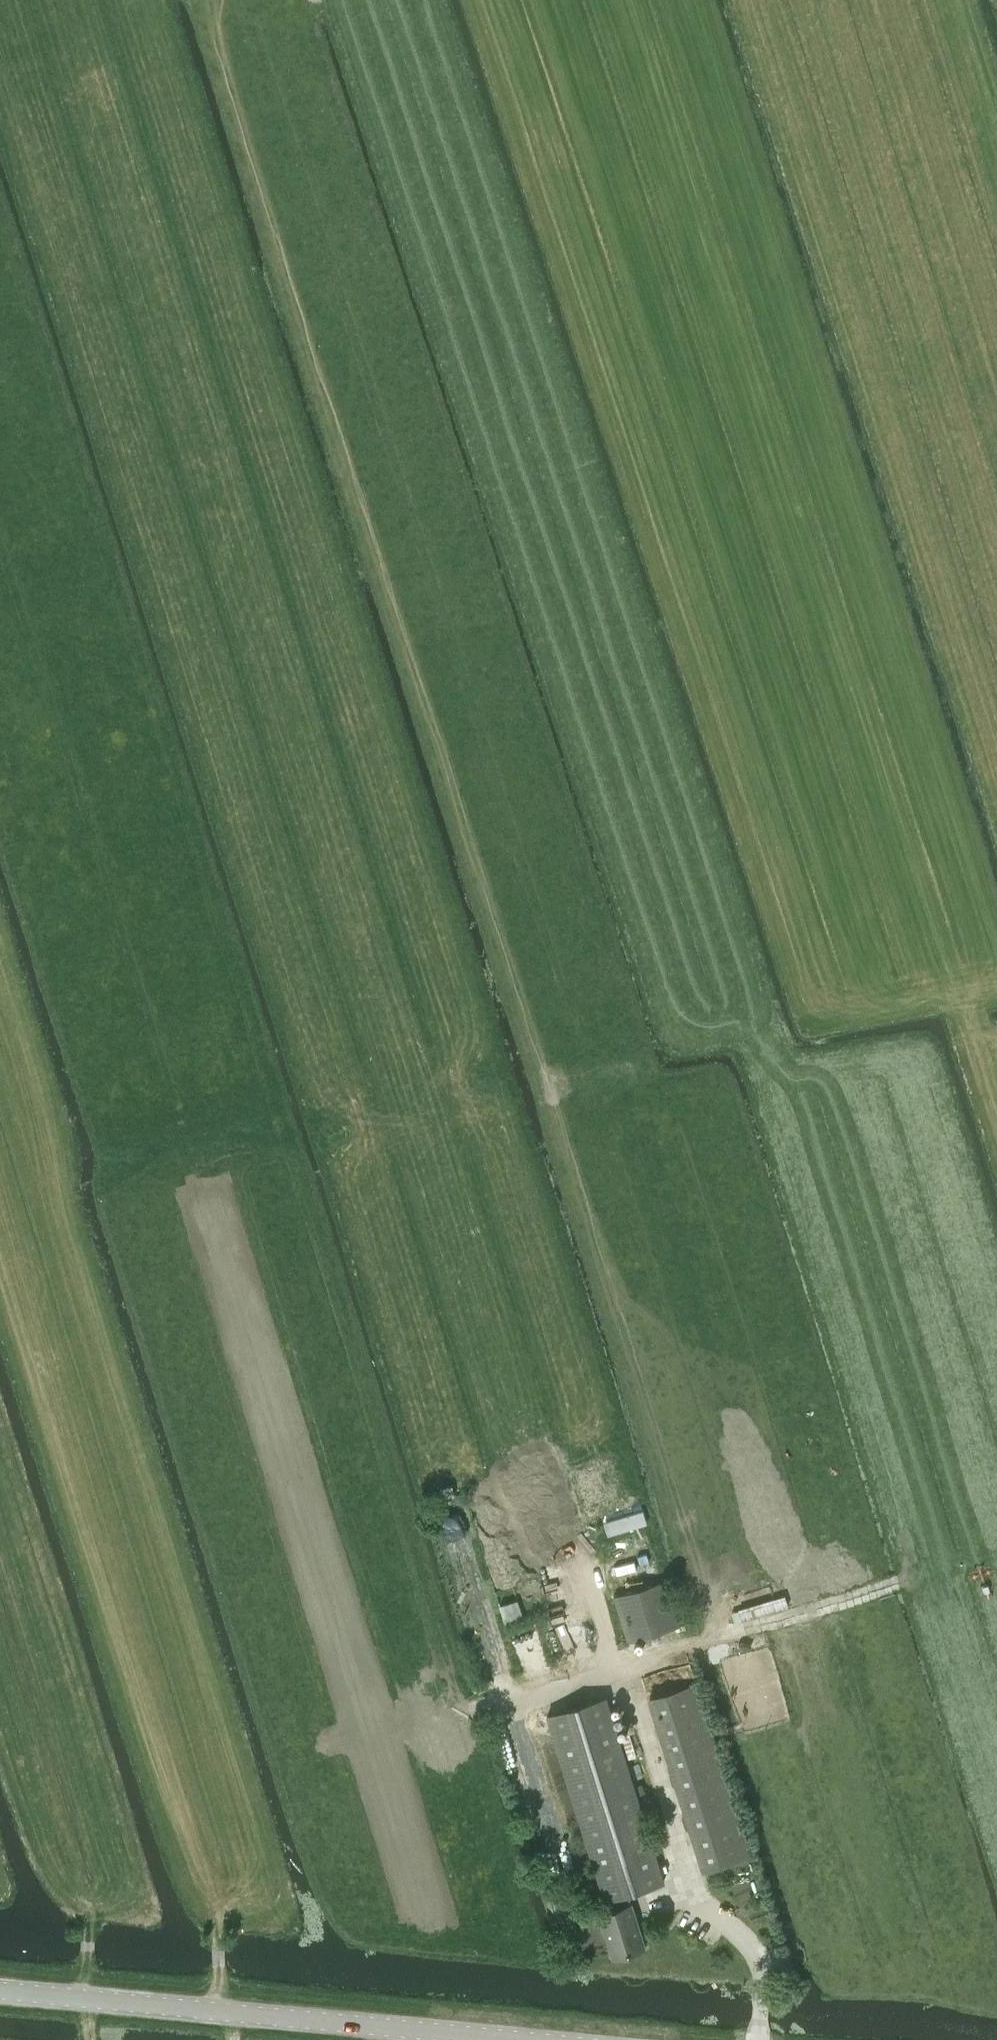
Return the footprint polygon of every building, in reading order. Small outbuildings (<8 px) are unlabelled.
[(678,1625),(664,1579),(614,1595),(628,1641),(678,1625)] [(704,1868),(750,1853),(696,1681),(650,1695),(704,1868)] [(606,1697),(548,1715),(607,1899),(623,1893),(623,1894),(664,1881),(606,1697)] [(560,1883),(549,1887),(553,1899),(565,1895),(560,1883)] [(623,1893),(607,1899),(608,1899),(610,1909),(599,1914),(613,1955),(646,1946),(631,1902),(626,1904),(623,1894),(623,1893)]
